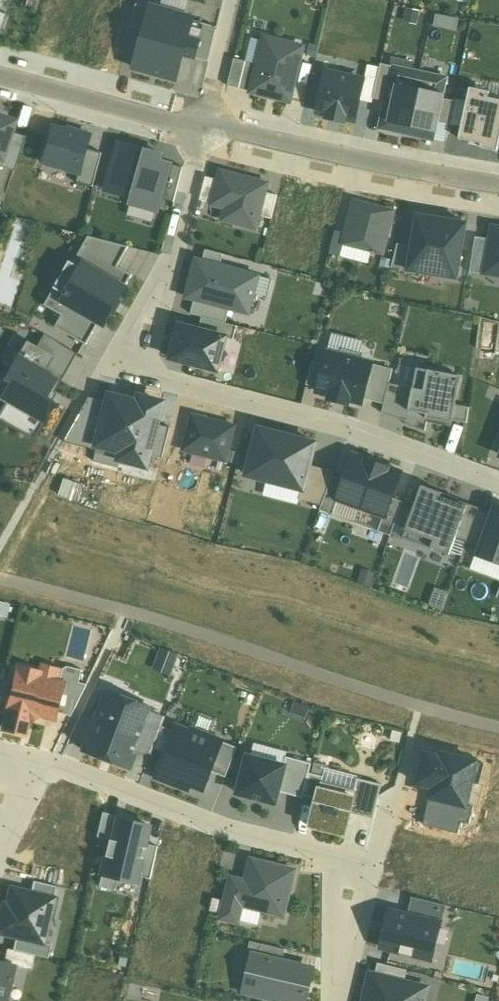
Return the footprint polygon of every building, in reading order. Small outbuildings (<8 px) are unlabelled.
[(145,32),(152,8),(138,4),(131,28),(145,32)] [(194,19),(152,8),(145,32),(135,68),(177,80),(184,56),(196,59),(202,41),(189,37),(193,22),(194,19)] [(437,16),(434,26),(456,31),(459,21),(437,16)] [(218,29),(193,22),(189,37),(202,41),(196,59),(208,62),(218,29)] [(304,48),(265,38),(264,42),(258,65),(251,92),(290,102),(304,48)] [(246,62),(258,65),(264,42),(252,39),(246,62)] [(251,92),(258,65),(246,62),(234,59),(227,86),(251,92)] [(386,101),(393,67),(381,64),(380,67),(373,99),(386,101)] [(361,101),(372,103),(373,99),(380,67),(368,65),(365,77),(361,101)] [(447,78),(393,67),(380,129),(433,140),(442,99),(447,78)] [(323,111),(322,120),(346,125),(347,122),(355,124),(361,101),(365,77),(323,68),(314,109),(323,111)] [(498,142),(498,100),(488,98),(490,92),(470,88),(467,101),(461,127),(459,138),(480,143),(479,147),(497,151),(498,142)] [(455,101),(442,99),(437,122),(449,125),(455,101)] [(449,125),(461,127),(467,101),(455,99),(455,101),(449,125)] [(11,132),(14,122),(0,117),(0,162),(11,132)] [(90,134),(52,124),(42,163),(80,173),(86,149),(90,134)] [(11,132),(0,162),(0,166),(14,171),(25,137),(11,132)] [(131,205),(159,213),(163,199),(172,165),(160,162),(162,155),(119,143),(106,191),(133,198),(131,205)] [(102,154),(86,149),(80,173),(77,183),(93,187),(102,154)] [(174,202),(183,168),(172,165),(163,199),(174,202)] [(267,193),(269,184),(221,172),(218,181),(213,203),(212,206),(224,209),(221,220),(257,230),(261,216),(267,193)] [(213,203),(218,181),(206,178),(201,200),(213,203)] [(278,196),(267,193),(261,216),(272,219),(278,196)] [(344,244),(384,254),(394,213),(354,203),(347,231),(344,244)] [(409,270),(457,278),(466,223),(418,215),(412,247),(409,270)] [(344,244),(347,231),(336,228),(330,253),(341,256),(344,244)] [(493,230),(491,240),(486,269),(498,271),(498,231),(493,230)] [(84,264),(126,287),(133,275),(119,266),(128,247),(89,236),(74,264),(82,268),(84,264)] [(491,240),(476,237),(470,272),(485,275),(486,269),(491,240)] [(398,245),(393,267),(409,270),(412,247),(398,245)] [(249,314),(259,276),(221,266),(224,255),(206,250),(203,261),(198,260),(188,298),(195,300),(229,309),(249,314)] [(62,302),(99,323),(104,326),(112,312),(114,313),(120,303),(118,302),(126,287),(84,264),(82,268),(74,264),(70,261),(54,289),(66,295),(62,302)] [(226,323),(229,309),(195,300),(191,314),(203,317),(226,323)] [(99,323),(62,302),(56,313),(62,316),(55,327),(87,345),(99,323)] [(203,317),(200,330),(226,336),(234,338),(237,326),(226,323),(203,317)] [(200,330),(180,325),(172,359),(218,371),(226,336),(200,330)] [(33,441),(49,414),(47,413),(53,401),(48,399),(75,353),(43,334),(36,347),(25,341),(19,351),(3,380),(9,384),(0,399),(0,400),(5,402),(0,411),(0,422),(33,441)] [(349,400),(363,404),(364,399),(373,365),(373,364),(360,360),(361,355),(343,350),(341,356),(328,353),(324,366),(318,388),(317,392),(331,396),(330,399),(348,404),(349,400)] [(318,388),(324,366),(312,363),(307,385),(318,388)] [(393,371),(373,365),(364,399),(384,404),(389,385),(393,371)] [(413,390),(409,412),(427,415),(426,419),(427,420),(453,424),(453,421),(456,406),(461,377),(417,369),(413,390)] [(409,412),(413,390),(389,385),(383,413),(407,422),(409,412)] [(97,450),(94,461),(118,467),(121,459),(146,465),(149,454),(157,424),(162,404),(141,399),(139,404),(111,397),(110,403),(107,412),(105,412),(97,444),(98,445),(97,450)] [(65,442),(97,450),(98,445),(97,444),(105,412),(107,412),(110,403),(90,398),(65,442)] [(469,408),(456,406),(453,421),(467,424),(469,408)] [(425,432),(427,420),(426,419),(427,415),(409,412),(407,422),(406,425),(425,432)] [(234,427),(193,416),(184,450),(225,460),(234,427)] [(162,458),(171,428),(157,424),(149,454),(162,458)] [(314,444),(259,430),(247,475),(303,489),(310,466),(314,444)] [(338,500),(361,509),(378,464),(355,455),(345,481),(338,500)] [(402,473),(378,464),(361,509),(384,518),(392,498),(402,473)] [(335,472),(310,466),(303,489),(300,500),(322,505),(333,477),(335,472)] [(338,500),(345,481),(333,477),(322,505),(320,510),(332,515),(338,500)] [(442,492),(422,485),(416,504),(407,529),(406,531),(433,540),(431,548),(450,555),(456,536),(467,506),(456,502),(441,497),(442,492)] [(403,502),(392,498),(380,532),(391,536),(396,524),(403,502)] [(407,529),(416,504),(404,499),(403,502),(396,524),(407,529)] [(456,536),(468,540),(480,509),(456,500),(456,502),(467,506),(456,536)] [(494,505),(490,515),(474,556),(498,566),(498,506),(494,505)] [(478,546),(490,515),(479,511),(468,540),(468,542),(478,546)] [(159,647),(151,668),(170,675),(177,653),(159,647)] [(2,728),(24,735),(30,713),(57,720),(66,681),(61,680),(63,670),(41,665),(40,672),(18,668),(2,728)] [(66,681),(59,713),(72,716),(87,685),(79,682),(82,669),(68,666),(63,670),(61,680),(66,681)] [(87,744),(85,749),(132,768),(139,750),(153,712),(154,708),(104,691),(93,718),(100,721),(89,745),(87,744)] [(153,712),(139,750),(153,755),(154,750),(164,727),(167,717),(153,712)] [(93,718),(82,713),(72,737),(87,744),(89,745),(100,721),(93,718)] [(178,724),(175,732),(166,755),(156,778),(188,791),(191,786),(204,791),(211,772),(223,742),(178,724)] [(175,732),(164,727),(154,750),(166,755),(175,732)] [(211,772),(226,778),(238,748),(223,742),(211,772)] [(467,807),(479,760),(438,750),(437,754),(423,751),(415,786),(431,790),(429,798),(467,807)] [(284,766),(248,756),(238,793),(275,803),(278,789),(284,766)] [(284,766),(278,789),(303,796),(309,774),(312,764),(287,757),(284,766)] [(309,774),(303,796),(315,799),(320,782),(321,777),(309,774)] [(382,784),(358,778),(354,790),(357,791),(351,814),(373,819),(382,784)] [(351,814),(357,791),(354,790),(320,782),(315,799),(308,826),(345,836),(351,814)] [(467,807),(429,798),(422,826),(458,834),(461,821),(470,823),(474,809),(467,807)] [(99,836),(110,839),(115,840),(120,819),(121,816),(104,812),(99,836)] [(110,839),(103,872),(118,876),(117,880),(136,885),(139,875),(146,843),(150,826),(120,819),(115,840),(110,839)] [(100,827),(88,824),(81,852),(93,855),(100,827)] [(159,846),(146,843),(139,875),(151,878),(159,846)] [(233,877),(223,918),(238,922),(243,905),(284,915),(295,871),(252,861),(247,881),(233,877)] [(33,881),(31,893),(54,898),(56,886),(33,881)] [(44,944),(54,898),(31,893),(11,889),(5,916),(1,915),(0,919),(0,934),(16,938),(44,944)] [(445,905),(412,897),(408,913),(441,922),(445,905)] [(441,922),(408,913),(391,909),(381,948),(431,961),(441,922)] [(16,938),(13,951),(36,956),(48,959),(51,946),(44,944),(16,938)] [(253,954),(283,962),(286,951),(252,942),(249,953),(253,954)] [(7,950),(4,963),(13,966),(33,970),(36,956),(13,951),(7,950)] [(243,992),(278,1000),(307,1000),(315,970),(283,962),(253,954),(243,992)] [(13,966),(4,963),(0,963),(0,1000),(5,1000),(13,966)] [(427,988),(404,983),(407,970),(378,963),(375,975),(370,974),(364,1000),(424,1000),(427,988)] [(130,986),(129,993),(158,998),(159,990),(130,986)] [(473,1000),(487,1000),(488,996),(475,992),(473,1000)]
